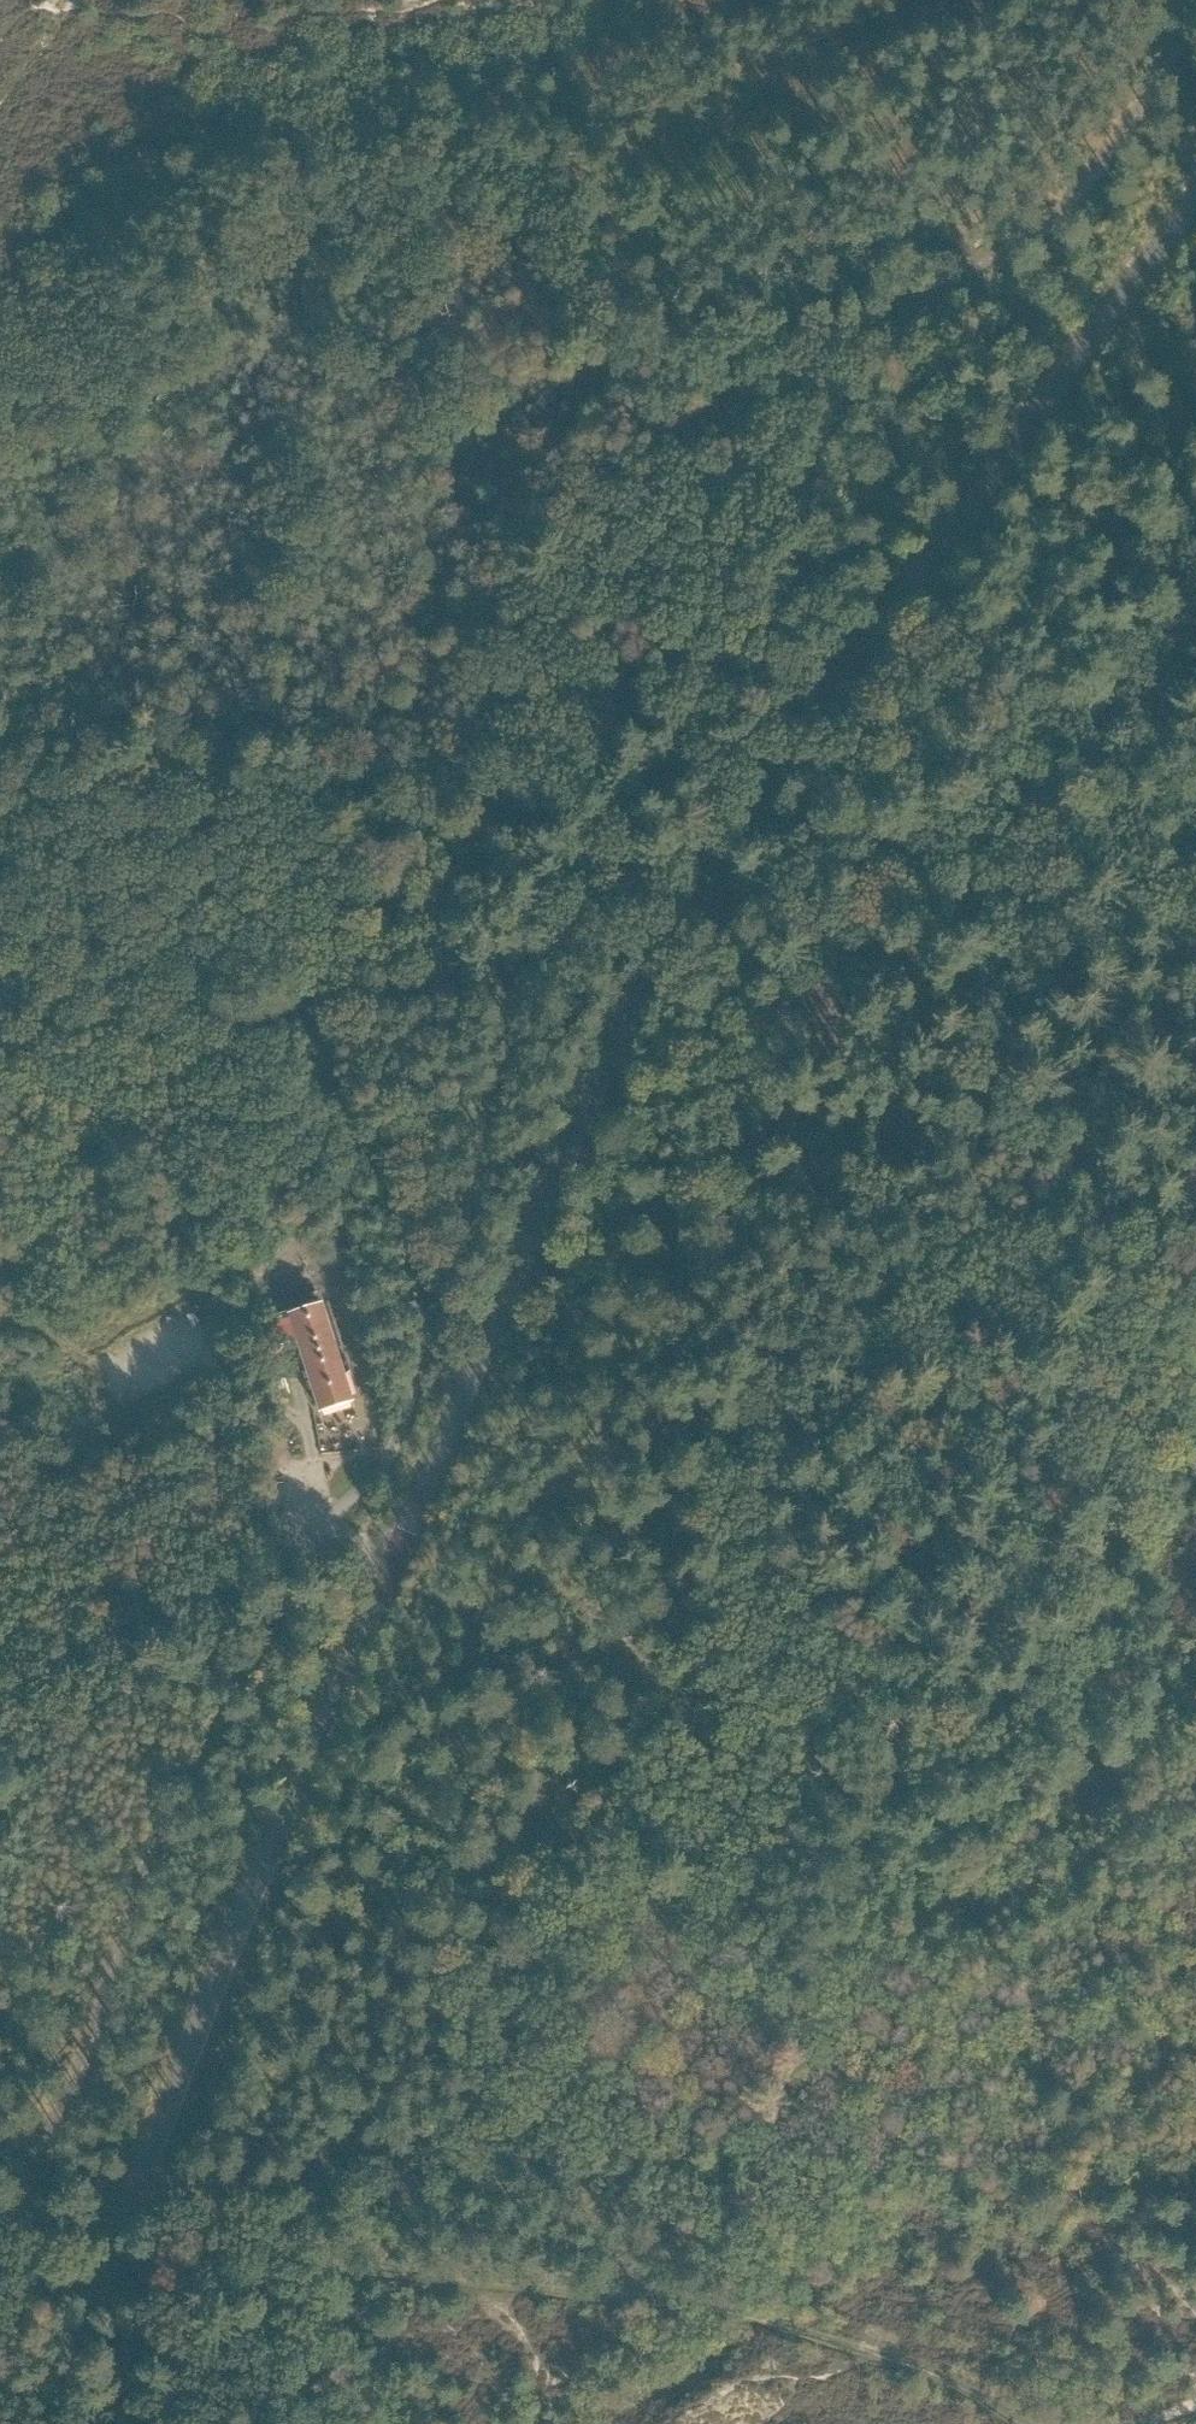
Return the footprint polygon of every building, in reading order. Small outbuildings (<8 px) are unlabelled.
[(288,1315),(319,1412),(352,1401),(321,1305),(288,1315)]
